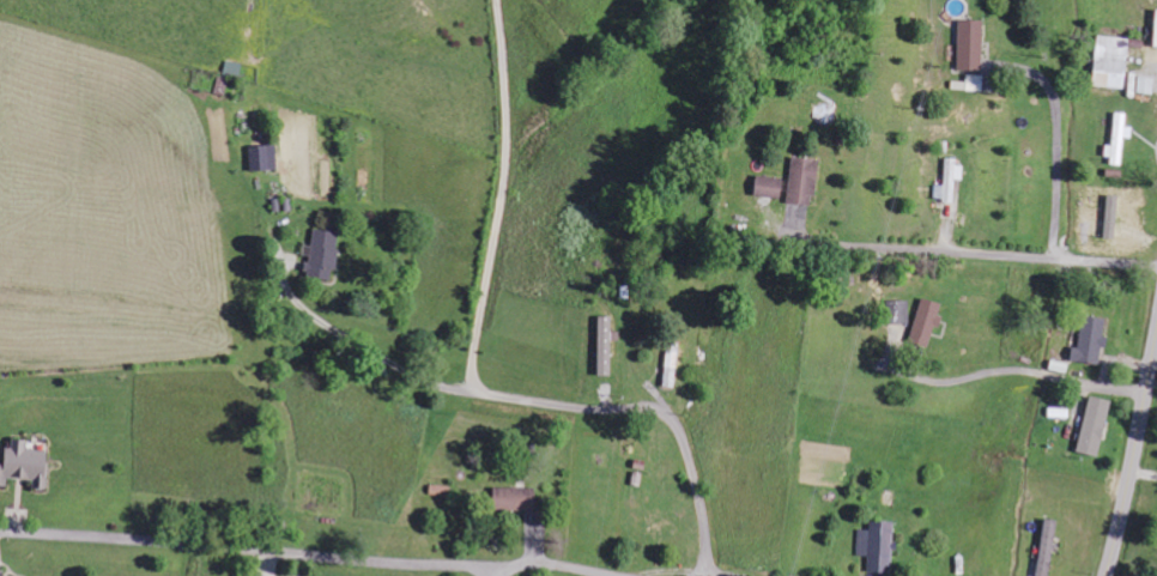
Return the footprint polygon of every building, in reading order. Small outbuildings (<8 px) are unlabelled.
[(962,70),(986,70),(986,21),(962,20),(962,70)] [(1098,86),(1129,88),(1131,37),(1100,36),(1098,86)] [(985,75),(970,75),(969,90),(984,91),(985,75)] [(1156,78),(1141,76),(1140,93),(1155,94),(1156,78)] [(1128,138),(1134,138),(1136,126),(1129,126),(1130,113),(1118,111),(1115,145),(1112,145),(1110,164),(1125,166),(1128,138)] [(279,170),(278,146),(252,146),(253,171),(279,170)] [(963,180),(963,158),(948,158),(947,185),(937,185),(937,200),(958,201),(958,180),(963,180)] [(823,160),(796,159),(794,205),(821,206),(823,160)] [(789,180),(763,177),(761,196),(787,199),(789,180)] [(308,277),(337,279),(341,232),(316,229),(314,246),(306,245),(305,255),(309,256),(308,277)] [(932,348),(942,317),(941,316),(944,304),(924,298),(910,341),(932,348)] [(912,324),(911,301),(889,302),(890,324),(912,324)] [(1081,348),(1075,347),(1073,361),(1102,365),(1104,346),(1106,347),(1109,319),(1085,316),(1081,348)] [(602,376),(614,376),(615,317),(602,317),(602,376)] [(661,365),(659,376),(667,377),(666,386),(677,388),(681,358),(688,359),(691,346),(671,343),(668,365),(661,365)] [(1081,453),(1103,457),(1113,400),(1091,396),(1081,453)] [(0,462),(0,484),(10,484),(10,477),(37,478),(36,488),(51,488),(52,449),(30,449),(30,438),(16,438),(16,446),(9,446),(8,462),(0,462)] [(539,487),(497,486),(496,508),(538,509),(539,487)] [(1061,520),(1049,518),(1038,575),(1039,575),(1051,575),(1061,520)] [(860,529),(860,555),(871,555),(871,571),(895,572),(896,521),(872,520),(872,529),(860,529)]
